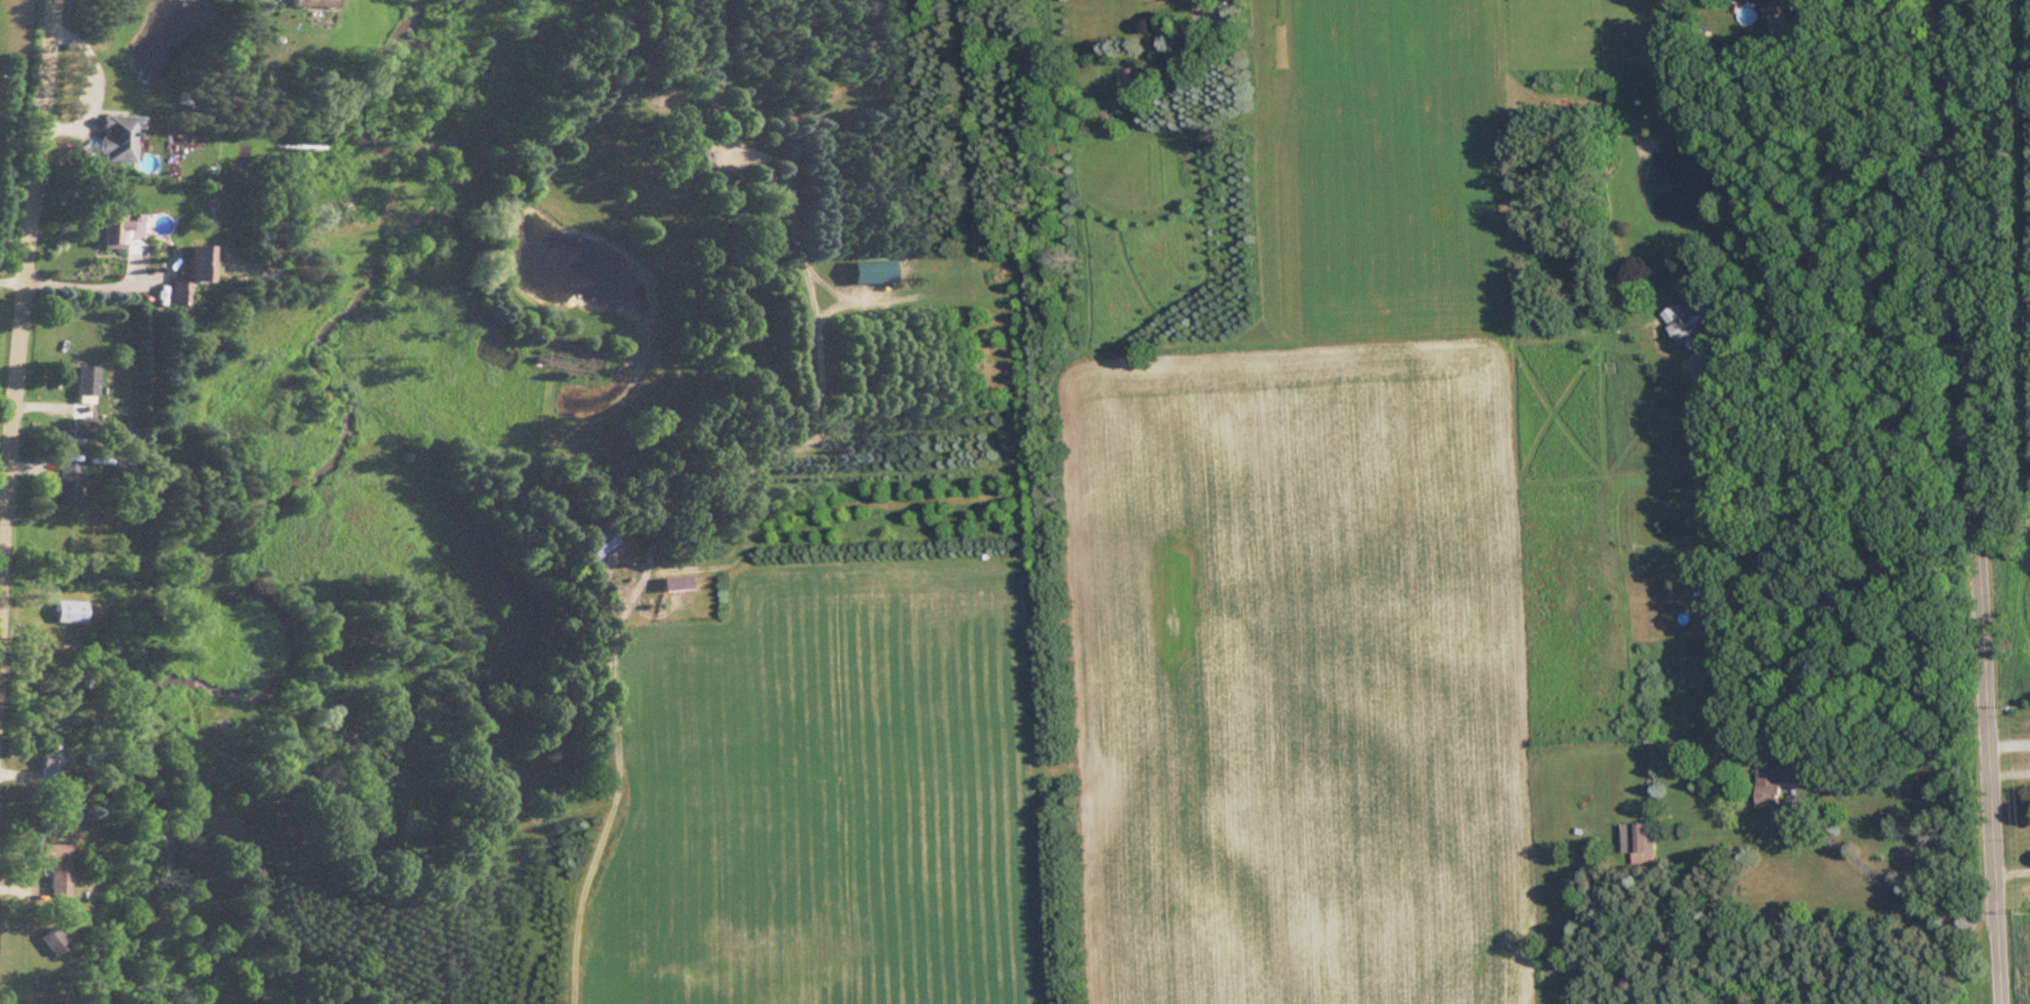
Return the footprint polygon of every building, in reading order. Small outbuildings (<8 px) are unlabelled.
[(1761,15),(1779,15),(1779,0),(1761,0),(1761,15)] [(127,162),(128,142),(136,142),(136,116),(95,115),(94,162),(127,162)] [(1635,146),(1650,141),(1646,129),(1630,134),(1635,146)] [(123,249),(123,238),(138,238),(138,220),(95,220),(95,249),(123,249)] [(206,246),(183,246),(183,282),(167,282),(167,306),(185,306),(185,282),(206,282),(206,246)] [(891,260),(848,260),(848,283),(891,283),(891,260)] [(1717,324),(1708,301),(1679,313),(1682,320),(1668,326),(1675,342),(1717,324)] [(74,396),(93,396),(93,367),(74,367),(74,396)] [(75,508),(75,463),(54,463),(54,507),(75,508)] [(687,591),(687,577),(657,577),(657,591),(687,591)] [(51,624),(81,624),(81,601),(51,601),(51,624)] [(57,740),(36,740),(36,785),(57,785),(57,740)] [(1780,808),(1780,783),(1799,783),(1799,763),(1756,763),(1756,808),(1780,808)] [(1634,864),(1655,863),(1655,824),(1622,824),(1623,854),(1634,853),(1634,864)] [(45,862),(44,896),(62,896),(63,844),(35,843),(35,862),(45,862)] [(63,945),(50,927),(35,937),(48,956),(63,945)]
